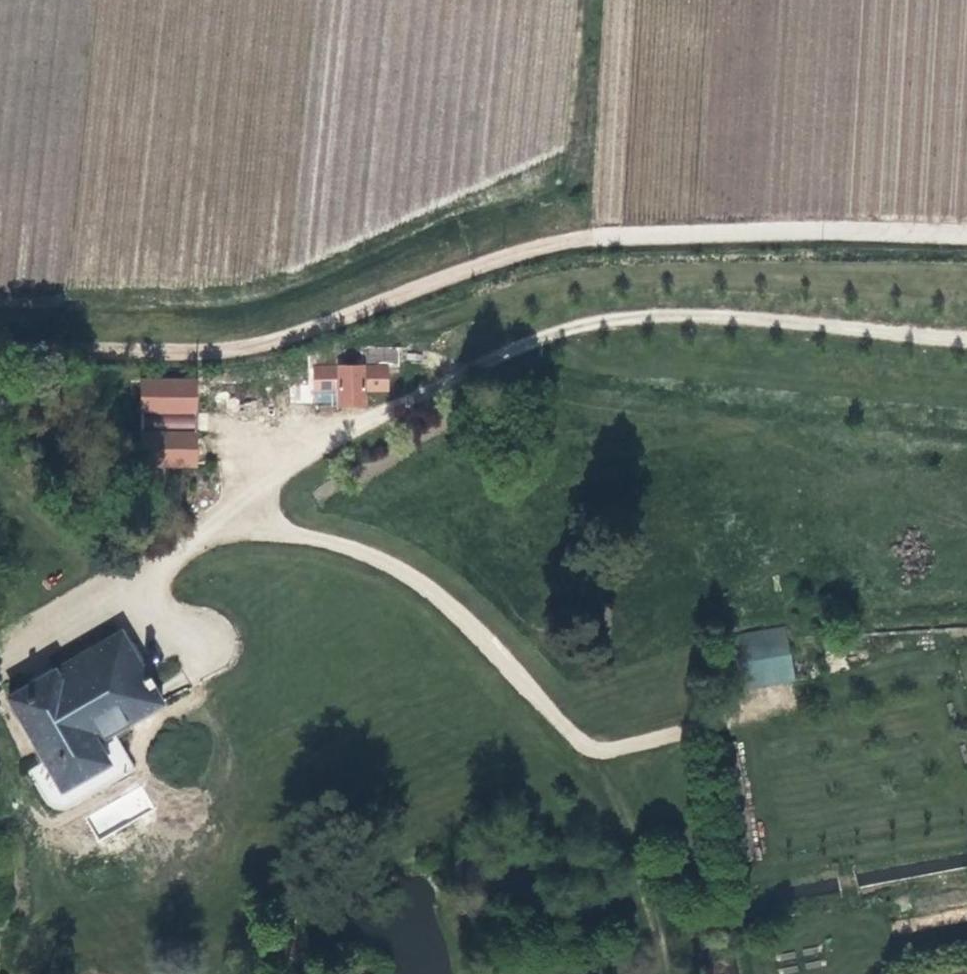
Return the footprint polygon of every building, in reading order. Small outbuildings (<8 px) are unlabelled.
[(366,362),(397,363),(397,348),(366,347),(366,362)] [(303,373),(311,375),(311,389),(334,389),(334,404),(363,404),(363,390),(385,390),(385,366),(304,364),(303,373)] [(194,378),(137,376),(136,461),(193,461),(194,378)] [(787,625),(735,633),(743,686),(795,678),(787,625)] [(165,706),(123,629),(8,695),(61,792),(112,768),(101,742),(165,706)]
